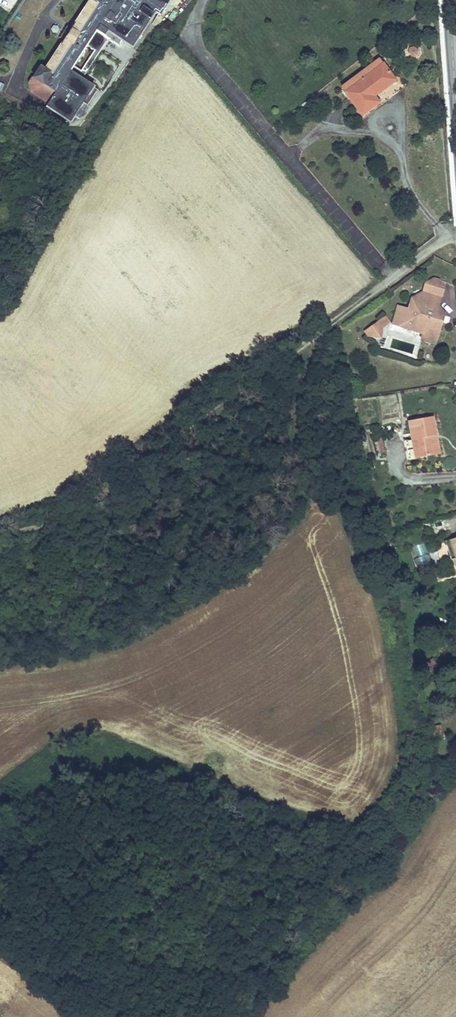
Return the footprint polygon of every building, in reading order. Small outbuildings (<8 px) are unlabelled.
[(70,122),(83,103),(88,105),(98,90),(82,80),(108,39),(119,46),(122,41),(132,47),(155,12),(160,15),(170,0),(90,0),(71,28),(64,40),(45,69),(41,66),(29,83),(31,92),(48,103),(46,107),(70,122)] [(59,37),(64,40),(71,28),(67,25),(59,37)] [(342,88),(345,92),(383,64),(380,60),(342,88)] [(345,92),(361,115),(379,102),(374,96),(395,80),(383,64),(345,92)] [(425,284),(445,290),(439,280),(434,279),(425,284)] [(422,293),(442,299),(445,290),(425,284),(422,293)] [(398,306),(393,324),(422,333),(420,338),(424,342),(431,344),(436,343),(443,322),(440,321),(442,314),(436,312),(437,308),(439,308),(442,299),(422,293),(412,298),(411,301),(414,302),(411,310),(398,306)] [(440,321),(443,322),(445,315),(441,308),(439,308),(437,308),(436,312),(442,314),(440,321)] [(385,317),(376,324),(382,325),(382,328),(389,323),(385,317)] [(365,332),(368,335),(376,337),(381,333),(382,328),(382,325),(376,324),(365,332)] [(412,439),(415,458),(434,455),(431,436),(436,435),(432,417),(408,421),(412,439)] [(431,436),(434,455),(439,454),(436,435),(431,436)] [(405,441),(409,460),(415,458),(412,439),(405,441)] [(451,552),(454,562),(455,561),(455,531),(448,534),(453,551),(451,552)] [(428,558),(422,540),(414,543),(420,561),(428,558)]
